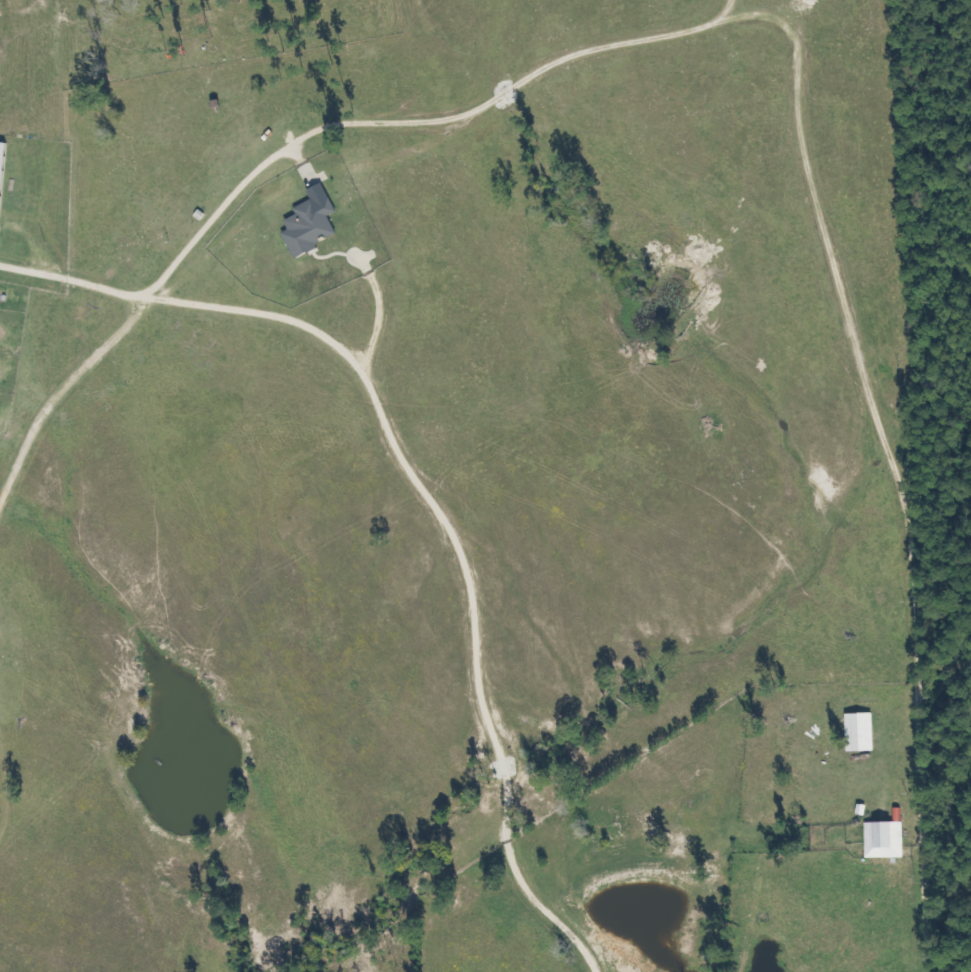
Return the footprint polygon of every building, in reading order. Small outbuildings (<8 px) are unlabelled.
[(843,713),(843,751),(871,751),(871,713),(843,713)] [(863,857),(900,857),(900,821),(863,821),(863,857)]
